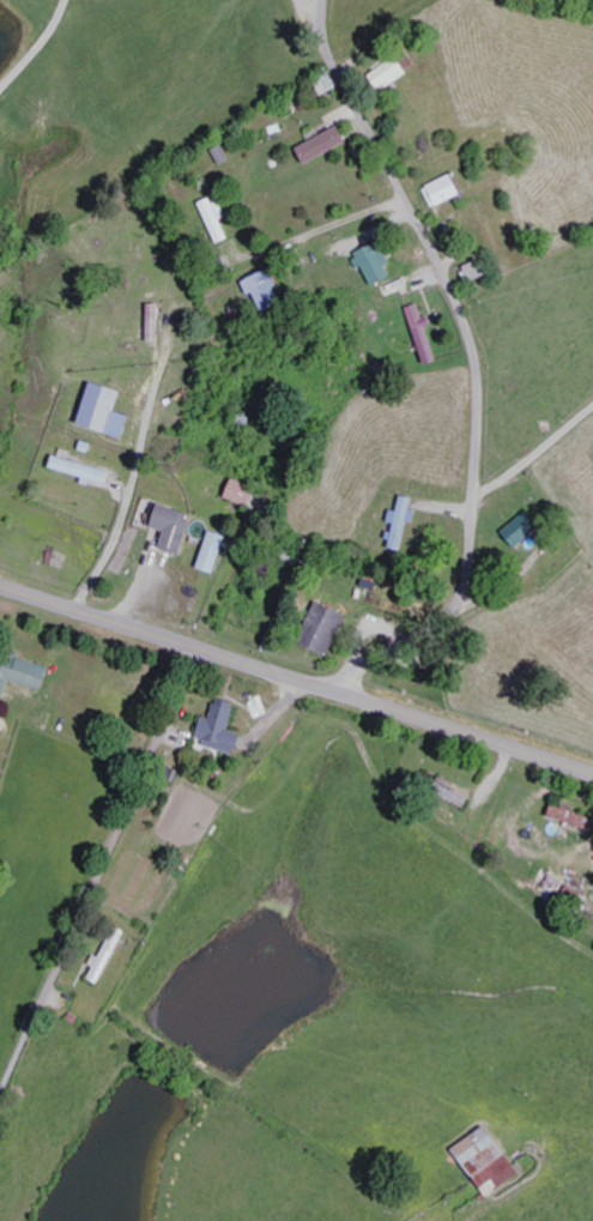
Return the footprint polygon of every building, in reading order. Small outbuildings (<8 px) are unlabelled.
[(414,75),(406,57),(376,72),(384,90),(414,75)] [(353,142),(345,126),(302,148),(311,165),(353,142)] [(438,209),(468,194),(458,173),(428,188),(438,209)] [(223,197),(206,204),(221,244),(234,239),(226,219),(230,217),(223,197)] [(398,277),(393,266),(396,265),(386,241),(359,252),(374,287),(398,277)] [(469,267),(476,282),(491,275),(485,260),(469,267)] [(260,294),(268,314),(290,304),(275,270),(248,281),(254,296),(260,294)] [(432,329),(436,327),(432,315),(426,317),(423,304),(411,307),(428,366),(442,362),(432,329)] [(128,390),(97,382),(86,426),(131,437),(136,416),(122,412),(128,390)] [(55,471),(96,481),(96,482),(112,486),(115,471),(58,456),(55,471)] [(230,498),(254,508),(262,488),(238,479),(230,498)] [(418,498),(406,496),(403,512),(396,510),(393,523),(397,524),(392,548),(407,551),(412,522),(419,523),(421,510),(416,510),(418,498)] [(200,516),(166,503),(157,527),(170,532),(164,548),(185,556),(200,516)] [(544,527),(530,512),(508,532),(522,548),(544,527)] [(204,570),(221,573),(230,536),(213,531),(204,570)] [(353,615),(326,603),(307,644),(334,656),(353,615)] [(55,667),(13,655),(10,665),(0,662),(0,695),(9,697),(13,681),(49,691),(55,667)] [(234,730),(240,709),(219,703),(214,719),(208,717),(201,743),(243,754),(248,734),(234,730)] [(254,732),(265,743),(278,731),(267,719),(254,732)] [(592,829),(592,817),(556,805),(552,817),(592,829)] [(94,980),(105,985),(127,942),(116,937),(94,980)] [(526,1175),(495,1125),(460,1148),(491,1197),(526,1175)]
